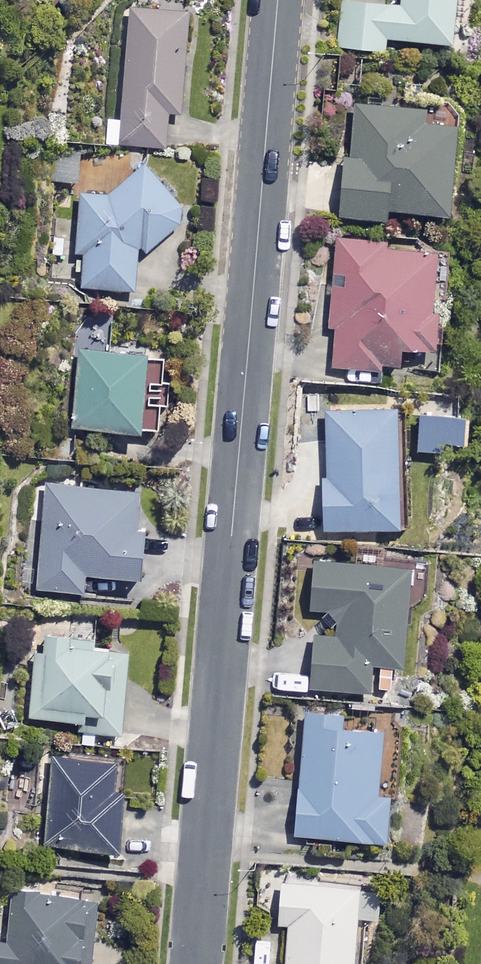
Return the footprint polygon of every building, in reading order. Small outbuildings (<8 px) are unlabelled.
[(398,4),(357,0),(342,0),(338,45),(383,49),(384,36),(448,42),(452,0),(398,0),(398,4)] [(187,11),(130,7),(122,123),(109,122),(107,142),(164,146),(166,110),(180,111),(187,11)] [(420,105),(352,102),(349,154),(339,154),(336,214),(383,216),(384,206),(444,210),(449,120),(419,118),(420,105)] [(186,210),(141,163),(109,194),(82,194),(81,287),(135,288),(136,247),(148,247),(186,210)] [(430,244),(333,241),(330,365),(397,367),(398,344),(427,345),(430,244)] [(163,351),(77,347),(74,425),(143,428),(145,380),(162,381),(163,351)] [(399,407),(323,410),(326,476),(318,477),(320,527),(403,524),(399,407)] [(136,489),(46,482),(38,588),(82,591),(84,571),(136,575),(140,524),(133,523),(136,489)] [(404,558),(376,556),(375,562),(309,559),(307,607),(330,609),(329,633),(309,632),(307,685),(366,688),(367,661),(400,662),(404,558)] [(94,624),(45,620),(42,654),(35,653),(31,715),(81,718),(81,730),(122,732),(128,650),(92,648),(94,624)] [(339,711),(302,709),(295,832),(383,837),(385,793),(374,792),(377,728),(338,726),(339,711)] [(112,758),(50,753),(43,842),(116,847),(120,791),(110,790),(112,758)] [(276,881),(275,921),(285,921),(283,962),(277,962),(277,963),(358,963),(359,948),(351,947),(352,913),(374,914),(375,885),(276,881)] [(14,887),(7,941),(0,940),(0,963),(89,963),(98,897),(14,887)]
